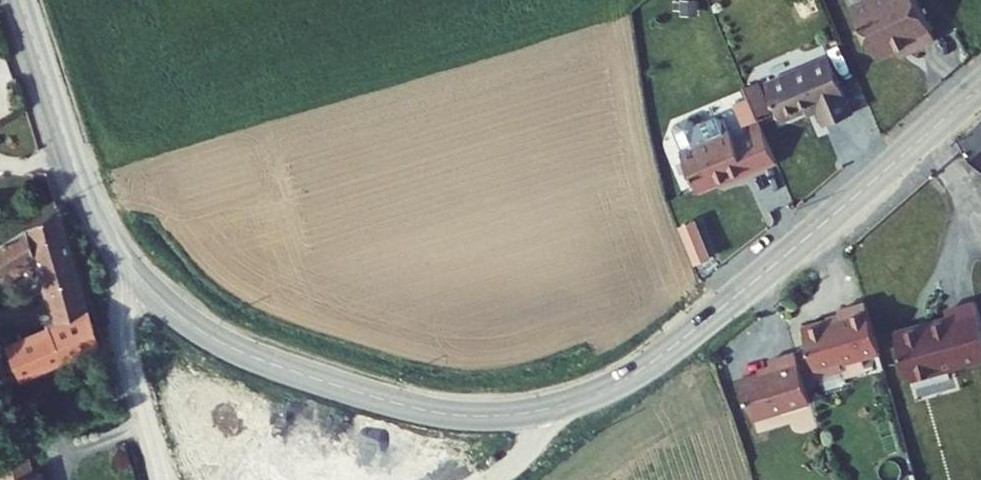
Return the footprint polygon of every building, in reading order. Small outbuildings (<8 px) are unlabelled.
[(896,0),(860,0),(833,13),(859,65),(898,46),(902,52),(917,45),(896,0)] [(815,60),(748,87),(764,129),(803,115),(809,133),(840,122),(815,60)] [(940,145),(960,185),(973,245),(980,243),(980,162),(980,159),(980,116),(979,109),(940,145)] [(708,133),(657,151),(674,194),(723,175),(725,180),(755,168),(742,135),(713,146),(708,133)] [(0,221),(0,271),(4,268),(25,324),(14,329),(17,335),(0,341),(0,375),(69,350),(27,205),(0,221)] [(680,224),(690,266),(709,261),(699,220),(680,224)] [(973,245),(980,280),(980,243),(973,245)] [(852,357),(838,306),(811,314),(813,320),(776,331),(788,375),(795,380),(811,375),(815,367),(852,357)] [(924,326),(870,337),(880,384),(965,368),(953,313),(923,319),(924,326)] [(786,413),(771,364),(749,371),(752,380),(721,389),(733,429),(786,413)] [(0,454),(0,479),(14,479),(10,463),(3,465),(0,454)]
